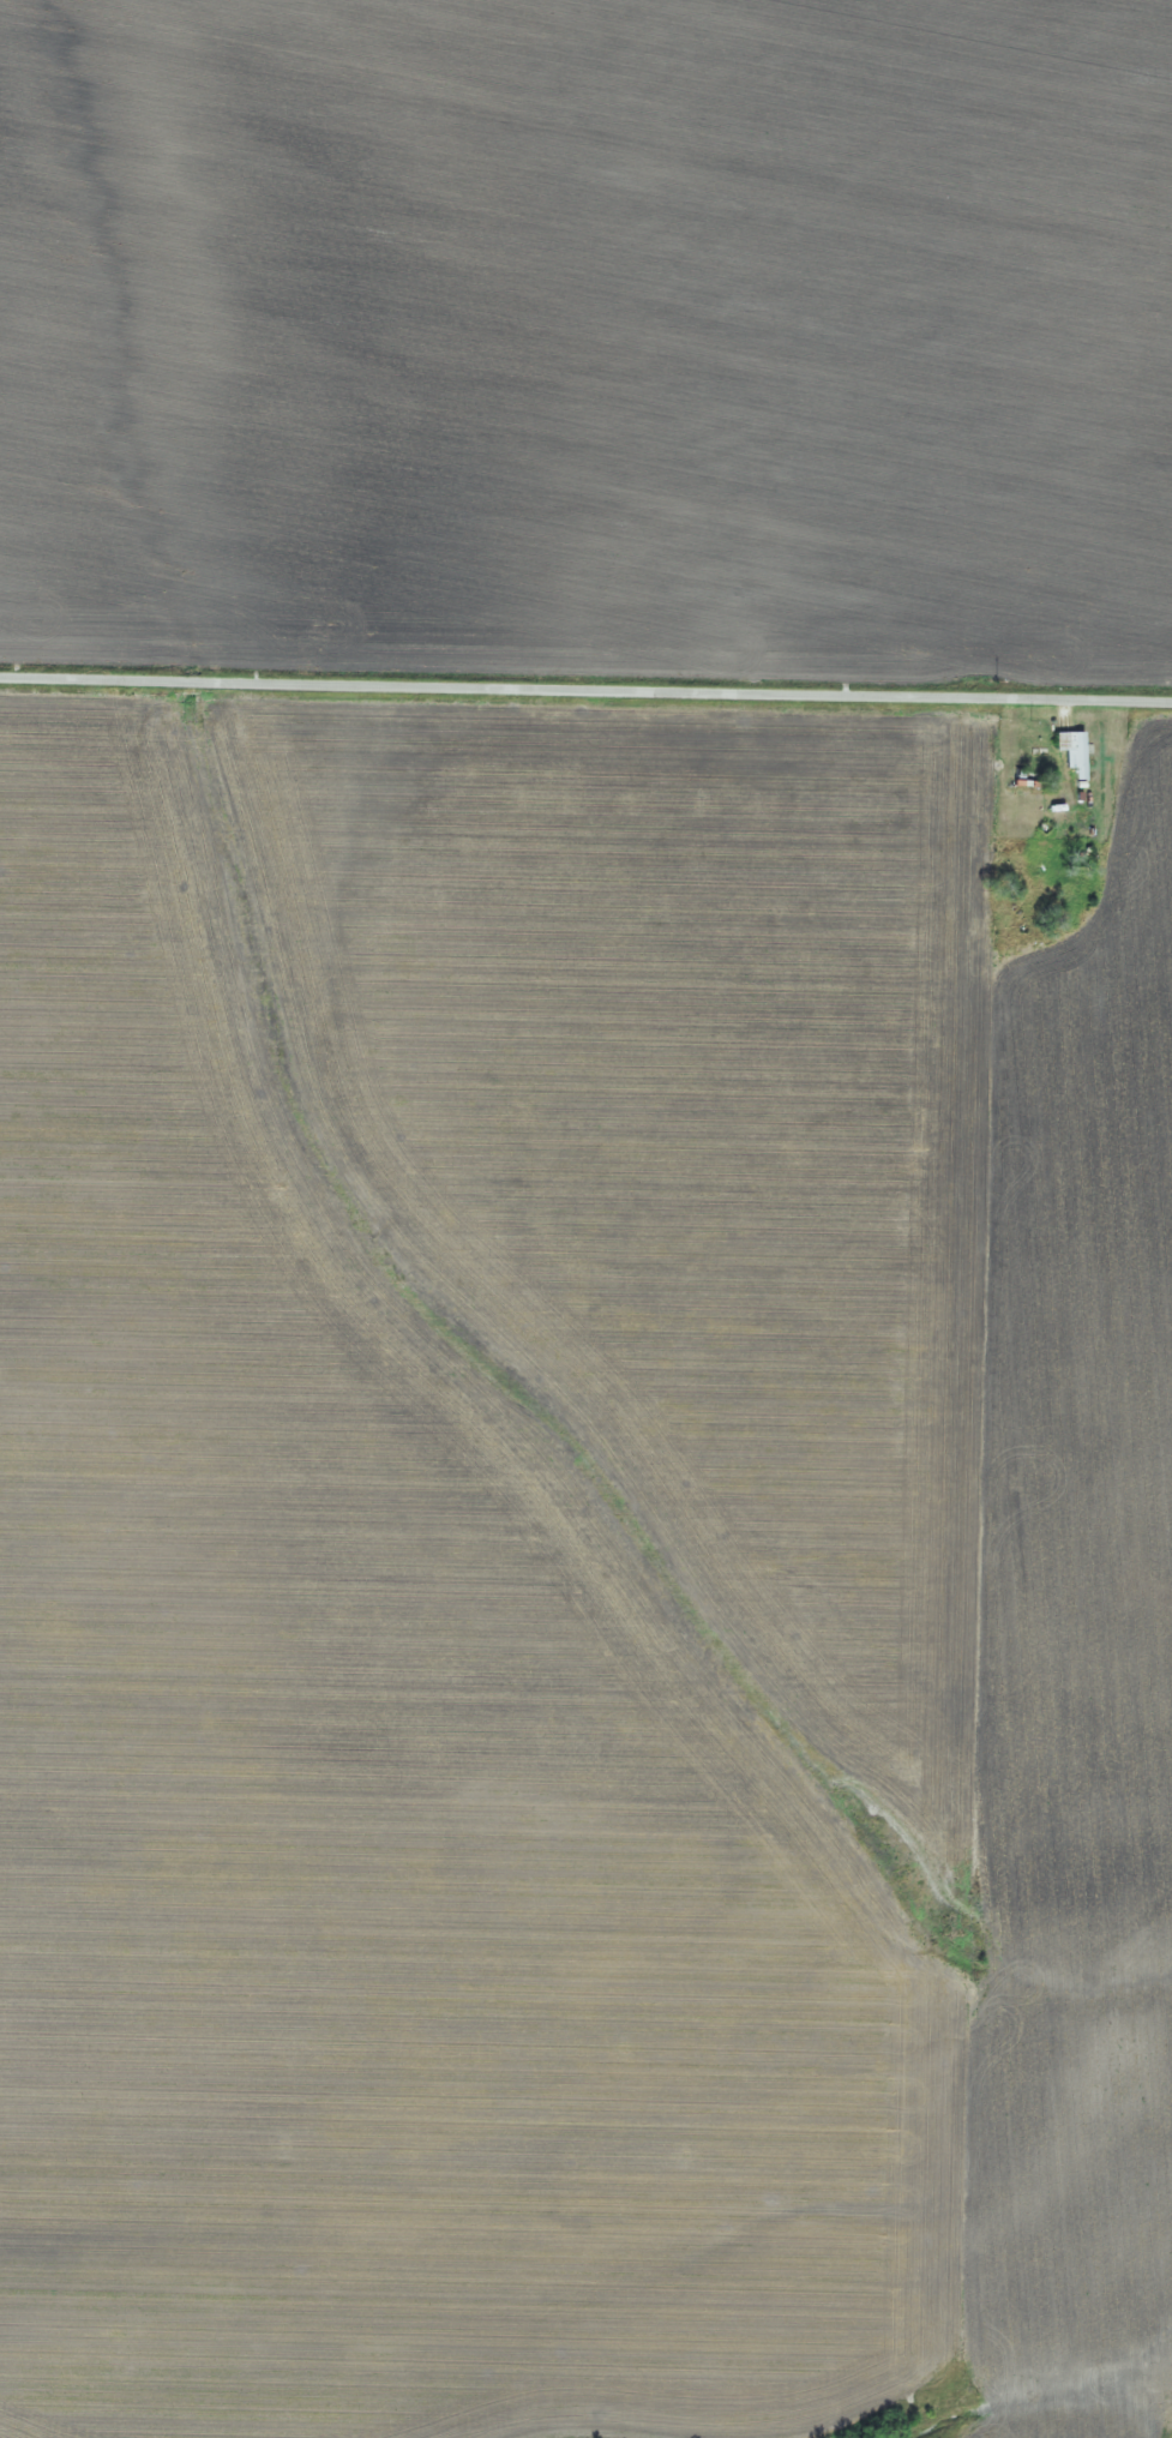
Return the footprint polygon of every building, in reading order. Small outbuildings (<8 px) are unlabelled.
[(1053,750),(1064,750),(1064,769),(1071,769),(1071,778),(1082,778),(1082,732),(1053,732),(1053,750)]
